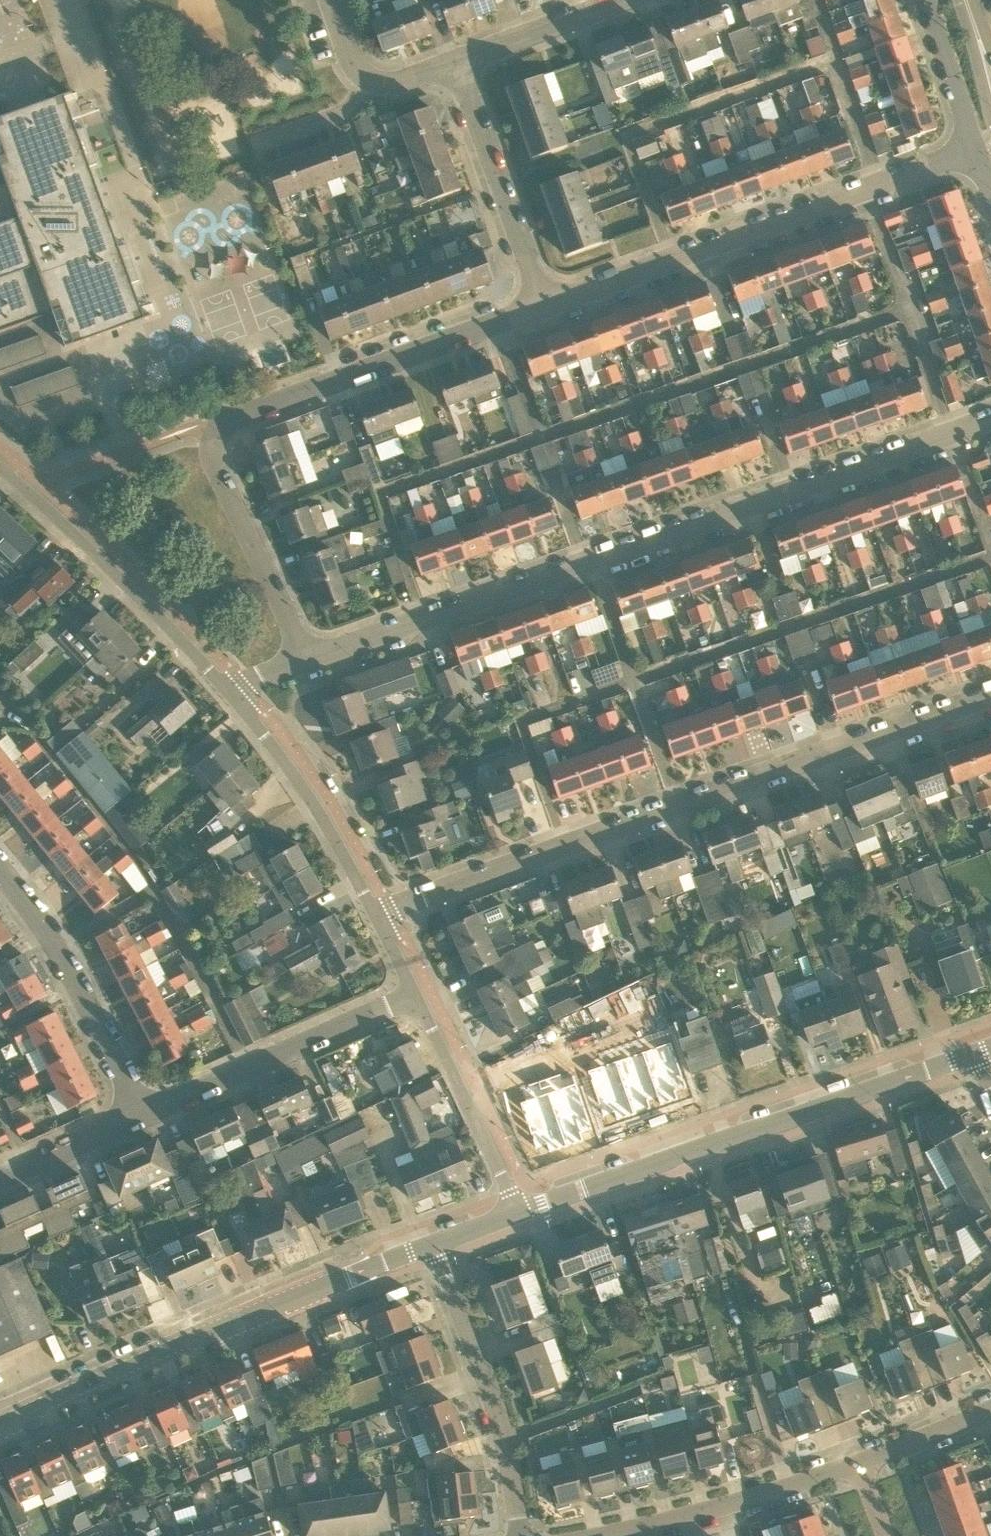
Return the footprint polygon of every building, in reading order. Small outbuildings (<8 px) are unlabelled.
[(368,15),(394,9),(392,0),(377,0),(366,3),(368,15)] [(467,0),(440,0),(450,28),(474,19),(467,0)] [(474,19),(497,10),(493,0),(467,0),(474,19)] [(769,0),(740,0),(748,21),(749,21),(751,26),(740,30),(748,52),(760,48),(754,32),(778,23),(769,0)] [(810,5),(799,8),(798,3),(799,2),(798,0),(769,0),(778,23),(779,27),(802,19),(806,31),(818,27),(810,5)] [(892,0),(865,0),(860,1),(845,6),(849,19),(850,21),(834,26),(837,35),(897,14),(892,0)] [(718,1),(693,10),(708,53),(721,49),(715,34),(728,29),(718,1)] [(431,35),(420,5),(397,14),(408,43),(431,35)] [(667,20),(668,22),(677,47),(679,47),(681,52),(670,56),(681,87),(692,83),(685,62),(708,53),(693,10),(667,20)] [(397,14),(396,14),(373,22),(384,52),(408,43),(397,14)] [(872,34),(876,47),(905,38),(897,14),(837,35),(840,44),(856,39),(872,34)] [(647,27),(622,37),(639,82),(663,73),(670,91),(681,87),(670,56),(658,60),(657,55),(658,55),(647,27)] [(740,30),(729,34),(740,65),(751,60),(748,52),(740,30)] [(819,35),(806,39),(813,56),(825,51),(819,35)] [(613,92),(639,82),(622,37),(596,46),(603,62),(592,66),(607,105),(617,101),(613,92)] [(905,38),(876,47),(881,62),(850,72),(853,81),(913,61),(905,38)] [(921,83),(913,61),(853,81),(856,90),(887,80),(892,93),(921,83)] [(549,94),(543,76),(542,76),(507,88),(514,107),(549,94)] [(814,78),(802,82),(811,106),(820,103),(822,102),(814,78)] [(865,118),(868,127),(884,121),(899,116),(928,106),(921,83),(892,93),(896,107),(865,118)] [(525,122),(555,112),(549,94),(514,107),(516,114),(522,113),(525,122)] [(61,310),(74,345),(106,333),(107,334),(119,329),(119,328),(126,326),(125,324),(143,318),(143,320),(145,319),(132,283),(139,281),(127,245),(119,248),(90,167),(97,164),(85,129),(77,131),(64,95),(63,96),(63,97),(46,104),(45,102),(34,106),(21,110),(21,111),(0,118),(0,140),(6,157),(0,159),(0,165),(6,182),(0,184),(0,332),(61,310)] [(95,97),(70,106),(79,129),(103,120),(95,97)] [(826,119),(820,103),(811,106),(810,107),(816,123),(821,138),(822,137),(833,166),(854,158),(844,129),(830,135),(825,120),(826,119)] [(771,139),(765,123),(758,104),(746,108),(753,128),(756,127),(762,143),(771,139)] [(928,106),(899,116),(903,125),(907,139),(913,137),(917,148),(928,144),(924,134),(936,129),(928,106)] [(401,127),(406,140),(438,128),(431,107),(383,125),(386,133),(401,127)] [(805,126),(816,123),(810,107),(800,110),(805,126)] [(526,142),(561,129),(555,112),(525,122),(528,131),(523,133),(526,142)] [(774,120),(765,123),(771,139),(780,136),(774,120)] [(878,156),(892,152),(893,151),(894,151),(887,131),(884,121),(868,127),(878,156)] [(446,149),(438,128),(406,140),(411,154),(395,159),(398,166),(446,149)] [(561,129),(526,142),(532,159),(568,146),(561,129)] [(640,158),(656,152),(659,151),(653,136),(634,143),(640,158)] [(350,137),(329,145),(341,177),(354,172),(359,188),(367,185),(350,137)] [(718,140),(724,156),(730,171),(740,200),(763,192),(753,163),(739,168),(734,153),(733,153),(727,137),(718,140)] [(810,175),(833,166),(822,137),(821,138),(799,146),(810,175)] [(724,156),(718,140),(709,144),(715,160),(724,156)] [(308,152),(326,200),(333,197),(327,182),(341,177),(329,145),(308,152)] [(799,146),(776,154),(787,183),(810,175),(799,146)] [(420,181),(453,169),(446,149),(398,166),(401,173),(416,168),(420,181)] [(288,159),(300,192),(313,187),(319,202),(326,200),(308,152),(288,159)] [(672,157),(678,173),(687,170),(681,154),(672,157)] [(763,192),(787,183),(776,154),(753,163),(763,192)] [(678,173),(672,157),(663,161),(669,176),(678,173)] [(300,192),(288,159),(267,167),(285,215),(292,212),(287,197),(300,192)] [(425,194),(413,198),(410,200),(413,207),(461,190),(453,169),(420,181),(425,194)] [(730,171),(706,180),(717,209),(740,200),(730,171)] [(548,203),(583,190),(577,173),(542,185),(548,203)] [(706,180),(683,188),(694,217),(717,209),(706,180)] [(671,225),(694,217),(683,188),(661,196),(671,225)] [(559,218),(590,208),(583,190),(548,203),(551,211),(556,210),(559,218)] [(936,224),(965,215),(958,191),(929,201),(936,224)] [(917,223),(928,218),(922,202),(911,206),(917,223)] [(560,237),(596,225),(590,208),(559,218),(563,228),(558,230),(560,237)] [(903,221),(900,213),(899,212),(884,218),(887,227),(903,221)] [(965,215),(936,224),(927,228),(935,250),(973,237),(965,215)] [(842,233),(852,262),(875,253),(865,224),(842,233)] [(567,256),(602,243),(596,225),(560,237),(567,256)] [(819,241),(829,270),(852,262),(842,233),(819,241)] [(494,282),(482,249),(477,234),(469,237),(475,252),(462,257),(472,290),(494,282)] [(973,237),(935,250),(935,251),(945,248),(952,270),(981,261),(973,237)] [(829,270),(819,241),(796,249),(807,278),(829,270)] [(913,258),(929,252),(926,244),(910,249),(913,258)] [(472,290),(462,257),(448,262),(443,246),(436,249),(452,297),(472,290)] [(916,267),(913,258),(910,249),(909,247),(898,251),(902,262),(906,273),(917,269),(916,267)] [(432,304),(452,297),(436,249),(429,252),(434,267),(421,271),(432,304)] [(774,258),(784,286),(807,278),(796,249),(774,258)] [(916,267),(932,261),(929,252),(913,258),(916,267)] [(291,258),(303,292),(316,287),(304,254),(291,258)] [(774,258),(751,266),(761,295),(767,310),(773,325),(780,346),(792,342),(773,290),(784,286),(774,258)] [(432,304),(421,271),(408,276),(402,261),(395,264),(412,311),(432,304)] [(981,261),(952,270),(960,294),(989,284),(981,261)] [(392,319),(412,311),(395,264),(388,266),(394,281),(380,286),(392,319)] [(739,303),(761,295),(751,266),(728,274),(739,303)] [(921,281),(939,275),(937,267),(919,273),(921,281)] [(858,277),(863,292),(872,289),(867,273),(858,277)] [(392,319),(380,286),(367,291),(362,276),(355,278),(372,326),(392,319)] [(851,297),(858,315),(870,310),(863,292),(858,277),(849,280),(855,296),(851,297)] [(355,278),(347,281),(334,286),(340,301),(352,333),(372,326),(355,278)] [(693,320),(716,311),(706,282),(682,291),(693,320)] [(968,316),(990,308),(990,289),(989,284),(960,294),(968,316)] [(812,293),(818,309),(827,306),(821,290),(812,293)] [(942,290),(926,295),(929,304),(945,299),(942,290)] [(352,333),(340,301),(326,306),(321,291),(313,293),(331,341),(352,333)] [(670,328),(693,320),(682,291),(660,299),(670,328)] [(809,312),(818,309),(812,293),(803,296),(809,312)] [(648,336),(670,328),(660,299),(637,307),(648,336)] [(945,299),(929,304),(932,313),(948,308),(945,299)] [(625,344),(648,336),(637,307),(614,316),(625,344)] [(968,316),(976,339),(990,334),(990,308),(968,316)] [(764,329),(773,325),(767,310),(758,313),(764,329)] [(614,316),(592,324),(602,353),(625,344),(614,316)] [(607,368),(602,353),(592,324),(569,332),(579,361),(590,357),(596,372),(599,371),(604,387),(613,384),(607,368)] [(704,351),(713,347),(707,331),(698,335),(704,351)] [(546,340),(557,369),(566,366),(579,361),(569,332),(546,340)] [(748,332),(737,335),(744,358),(756,354),(748,332)] [(976,339),(983,361),(990,359),(990,334),(976,339)] [(698,335),(689,338),(702,373),(711,370),(704,351),(698,335)] [(744,358),(737,335),(725,339),(733,362),(744,358)] [(945,350),(961,344),(958,335),(942,341),(945,350)] [(47,356),(43,336),(0,346),(0,366),(47,356)] [(948,359),(945,350),(942,341),(941,339),(930,343),(933,353),(933,354),(937,365),(949,362),(948,361),(948,359)] [(559,403),(557,404),(564,422),(574,418),(568,400),(562,385),(557,369),(546,340),(523,349),(534,378),(545,374),(551,389),(553,388),(559,403)] [(948,359),(964,353),(961,344),(945,350),(948,359)] [(653,351),(659,367),(668,364),(662,348),(653,351)] [(650,370),(659,367),(653,351),(644,354),(650,370)] [(901,366),(898,368),(892,352),(883,355),(889,371),(894,386),(904,415),(927,407),(917,378),(906,382),(901,366)] [(880,374),(889,371),(883,355),(874,358),(880,374)] [(988,376),(990,384),(990,359),(983,361),(971,365),(976,380),(988,376)] [(464,370),(474,398),(475,397),(478,405),(503,396),(490,361),(464,370)] [(74,365),(13,384),(20,403),(80,384),(74,365)] [(607,368),(613,384),(622,380),(616,365),(607,368)] [(838,371),(843,387),(852,384),(847,368),(838,371)] [(769,392),(761,369),(749,373),(757,396),(769,392)] [(474,398),(464,370),(439,379),(449,407),(474,398)] [(843,387),(838,371),(829,374),(834,390),(843,387)] [(948,405),(963,400),(964,400),(954,372),(941,376),(944,388),(942,389),(948,405)] [(746,400),(757,396),(749,373),(738,377),(746,400)] [(562,385),(568,400),(574,418),(586,414),(579,396),(577,397),(571,381),(562,385)] [(793,387),(798,402),(807,399),(801,383),(793,387)] [(881,423),(904,415),(894,386),(871,394),(881,423)] [(789,406),(798,402),(793,387),(784,390),(789,406)] [(420,430),(424,426),(410,389),(385,399),(399,438),(420,430)] [(859,431),(881,423),(871,394),(849,402),(859,431)] [(508,399),(521,437),(533,433),(519,395),(508,399)] [(675,419),(674,419),(680,435),(689,432),(683,416),(686,415),(680,397),(669,401),(675,419)] [(376,446),(399,438),(385,399),(359,408),(369,436),(372,435),(376,446)] [(739,415),(735,416),(729,400),(720,403),(741,463),(765,455),(754,426),(744,430),(739,415)] [(836,439),(859,431),(849,402),(826,410),(836,439)] [(714,423),(719,438),(708,442),(718,471),(741,463),(720,403),(711,406),(717,422),(714,423)] [(813,446),(836,439),(826,410),(803,418),(813,446)] [(346,413),(333,418),(342,444),(355,439),(346,413)] [(790,455),(813,446),(803,418),(780,426),(790,455)] [(671,438),(680,435),(674,419),(666,422),(671,438)] [(600,463),(597,464),(592,448),(586,430),(577,434),(589,467),(594,482),(604,511),(627,503),(617,474),(606,478),(600,463)] [(680,435),(685,450),(695,479),(718,471),(708,442),(697,446),(691,431),(689,432),(680,435)] [(278,439),(278,438),(250,448),(260,474),(308,456),(299,432),(278,439)] [(629,435),(634,451),(643,448),(638,432),(629,435)] [(580,471),(589,467),(577,434),(569,437),(569,436),(568,436),(574,455),(580,471)] [(444,439),(452,461),(464,457),(456,435),(444,439)] [(623,455),(628,470),(617,474),(627,503),(650,495),(640,466),(634,451),(629,435),(620,438),(625,454),(623,455)] [(452,461),(444,439),(433,443),(441,465),(452,461)] [(562,464),(554,441),(542,445),(550,468),(562,464)] [(385,485),(377,463),(371,445),(359,449),(365,465),(369,476),(373,488),(374,489),(385,485)] [(539,472),(550,468),(542,445),(531,449),(539,472)] [(695,479),(685,450),(663,458),(673,487),(695,479)] [(603,470),(625,465),(622,455),(601,460),(603,470)] [(317,481),(308,456),(260,474),(269,499),(297,489),(296,488),(317,481)] [(971,461),(974,470),(989,464),(986,456),(971,461)] [(650,495),(673,487),(663,458),(640,466),(650,495)] [(343,473),(347,484),(369,476),(365,465),(343,473)] [(933,475),(943,504),(952,501),(966,495),(956,467),(933,475)] [(514,476),(520,491),(529,488),(523,472),(514,476)] [(920,512),(943,504),(933,475),(910,483),(920,512)] [(369,476),(347,484),(351,496),(373,488),(369,476)] [(511,495),(520,491),(514,476),(505,479),(511,495)] [(581,519),(604,511),(594,482),(571,490),(581,519)] [(887,491),(898,520),(920,512),(910,483),(887,491)] [(488,520),(484,504),(478,488),(467,492),(489,552),(513,544),(503,515),(488,520)] [(444,568),(434,539),(429,524),(423,508),(420,498),(417,489),(408,492),(420,527),(417,528),(422,543),(411,547),(421,576),(444,568)] [(875,528),(898,520),(887,491),(864,499),(875,528)] [(456,531),(466,560),(489,552),(467,492),(460,495),(466,511),(467,516),(464,517),(467,527),(456,531)] [(525,507),(535,536),(559,527),(548,498),(525,507)] [(841,507),(852,536),(875,528),(864,499),(841,507)] [(423,508),(429,524),(438,520),(432,504),(423,508)] [(290,544),(318,535),(318,533),(327,530),(318,505),(309,508),(276,520),(281,533),(286,531),(290,544)] [(525,507),(503,515),(513,544),(535,536),(525,507)] [(829,544),(852,536),(841,507),(819,515),(829,544)] [(17,525),(0,510),(0,543),(17,525)] [(806,552),(829,544),(819,515),(796,523),(806,552)] [(957,516),(948,519),(954,535),(963,532),(957,516)] [(945,538),(954,535),(948,519),(939,522),(945,538)] [(365,540),(388,532),(383,520),(361,528),(365,540)] [(773,531),(783,560),(796,555),(802,570),(803,570),(808,586),(817,583),(812,567),(806,552),(796,523),(773,531)] [(17,525),(0,543),(0,555),(22,575),(35,561),(27,553),(36,543),(17,525)] [(456,531),(434,539),(444,568),(466,560),(456,531)] [(917,547),(912,532),(903,535),(909,551),(917,547)] [(337,563),(351,558),(343,535),(302,549),(306,559),(304,559),(313,585),(341,575),(337,563)] [(900,554),(909,551),(903,535),(894,538),(900,554)] [(750,539),(727,547),(737,576),(760,568),(750,539)] [(704,555),(714,584),(737,576),(727,547),(704,555)] [(857,551),(863,567),(866,576),(873,574),(870,564),(872,564),(866,548),(857,551)] [(854,570),(863,567),(857,551),(848,554),(854,570)] [(692,592),(714,584),(704,555),(682,563),(692,592)] [(394,585),(405,581),(396,556),(384,560),(394,585)] [(20,615),(40,596),(49,605),(74,582),(57,563),(35,583),(29,576),(0,598),(0,618),(8,626),(20,615)] [(669,600),(692,592),(682,563),(659,571),(669,600)] [(821,564),(812,567),(817,583),(826,580),(821,564)] [(341,575),(313,585),(322,611),(350,601),(345,589),(358,584),(354,571),(341,575)] [(647,608),(669,600),(659,571),(636,579),(647,608)] [(658,639),(652,623),(647,608),(636,579),(613,587),(623,616),(634,612),(640,627),(643,626),(649,642),(658,639)] [(952,605),(947,593),(944,582),(936,584),(938,589),(923,594),(930,613),(935,629),(940,644),(950,673),(973,665),(963,636),(951,641),(946,625),(944,626),(939,610),(952,605)] [(575,625),(598,616),(588,588),(565,596),(575,625)] [(751,588),(742,591),(748,607),(757,604),(751,588)] [(739,610),(748,607),(742,591),(733,594),(739,610)] [(791,618),(803,614),(795,592),(784,595),(791,618)] [(990,610),(984,594),(975,597),(985,628),(990,644),(990,614),(990,610)] [(780,622),(791,618),(784,595),(772,599),(780,622)] [(552,633),(575,625),(565,596),(542,604),(552,633)] [(985,628),(975,597),(966,600),(972,616),(958,621),(963,636),(973,665),(990,659),(990,644),(985,628)] [(530,641),(552,633),(542,604),(519,612),(530,641)] [(697,607),(703,623),(712,620),(706,604),(697,607)] [(703,623),(697,607),(688,610),(694,626),(703,623)] [(507,649),(530,641),(519,612),(497,620),(507,649)] [(71,627),(97,655),(121,632),(104,613),(94,622),(86,613),(71,627)] [(935,629),(930,613),(921,616),(926,632),(935,629)] [(497,620),(474,628),(484,657),(507,649),(497,620)] [(661,620),(652,623),(658,639),(666,636),(661,620)] [(830,622),(809,628),(813,640),(833,634),(830,622)] [(918,652),(904,657),(893,626),(885,629),(890,645),(895,660),(906,689),(928,681),(918,652)] [(461,665),(484,657),(474,628),(451,636),(461,665)] [(797,633),(804,656),(815,652),(808,629),(797,633)] [(895,660),(890,645),(885,629),(876,632),(881,648),(867,653),(869,656),(873,668),(883,697),(906,689),(895,660)] [(121,632),(97,655),(87,665),(98,677),(108,667),(123,682),(138,669),(129,660),(139,651),(121,632)] [(793,659),(804,656),(797,633),(785,637),(793,659)] [(586,656),(595,653),(589,637),(580,640),(586,656)] [(577,659),(586,656),(580,640),(571,643),(577,659)] [(35,641),(13,662),(23,673),(45,652),(35,641)] [(839,645),(845,661),(854,658),(848,642),(839,645)] [(928,681),(950,673),(940,644),(918,652),(928,681)] [(846,664),(845,661),(839,645),(830,648),(836,664),(835,664),(840,680),(827,684),(837,713),(860,705),(850,676),(846,664)] [(535,656),(540,672),(549,669),(544,653),(535,656)] [(766,658),(772,674),(781,671),(775,655),(766,658)] [(532,675),(540,672),(535,656),(526,659),(532,675)] [(409,658),(340,682),(346,697),(327,704),(338,736),(356,730),(370,725),(363,705),(419,685),(409,658)] [(763,677),(772,674),(766,658),(757,661),(763,677)] [(725,661),(718,663),(721,673),(728,671),(725,661)] [(860,705),(883,697),(873,668),(850,676),(860,705)] [(447,698),(462,692),(452,669),(437,675),(447,698)] [(490,672),(495,688),(504,684),(498,669),(490,672)] [(741,702),(735,686),(730,671),(721,674),(726,690),(732,705),(742,734),(765,726),(754,697),(741,702)] [(486,691),(495,688),(490,672),(481,675),(486,691)] [(718,693),(726,690),(721,674),(712,677),(718,693)] [(777,689),(787,718),(810,710),(800,681),(777,689)] [(676,690),(682,706),(690,702),(685,687),(676,690)] [(765,726),(787,718),(777,689),(754,697),(765,726)] [(673,709),(682,706),(676,690),(667,693),(673,709)] [(160,723),(170,735),(196,713),(177,691),(151,713),(128,734),(139,746),(149,737),(147,734),(160,723)] [(453,698),(443,709),(455,720),(465,710),(453,698)] [(621,726),(614,708),(611,698),(602,701),(606,714),(612,730),(617,745),(627,774),(651,766),(641,737),(630,741),(624,725),(621,726)] [(719,742),(742,734),(732,705),(709,713),(719,742)] [(697,750),(719,742),(709,713),(686,721),(697,750)] [(603,733),(612,730),(606,714),(597,717),(603,733)] [(370,725),(356,730),(359,741),(353,743),(362,770),(398,757),(392,741),(402,738),(395,716),(370,725)] [(582,790),(572,761),(567,746),(561,730),(557,720),(548,723),(552,733),(557,748),(554,749),(560,765),(549,769),(559,798),(582,790)] [(57,754),(83,732),(74,721),(47,742),(57,754)] [(673,758),(697,750),(686,721),(663,729),(673,758)] [(561,730),(567,746),(576,743),(570,727),(561,730)] [(106,813),(107,812),(116,804),(132,791),(83,732),(57,754),(106,813)] [(23,754),(36,743),(30,736),(17,746),(23,754)] [(990,771),(990,741),(990,739),(968,747),(978,776),(990,771)] [(29,761),(42,750),(36,743),(23,754),(29,761)] [(191,758),(215,787),(241,766),(225,746),(214,754),(207,745),(191,758)] [(605,782),(627,774),(617,745),(595,753),(605,782)] [(989,807),(983,791),(978,776),(968,747),(944,755),(955,784),(967,780),(972,795),(974,794),(980,810),(989,807)] [(12,763),(0,748),(0,773),(12,763)] [(534,776),(525,750),(492,761),(495,769),(505,766),(508,774),(484,782),(498,823),(511,819),(508,810),(522,805),(514,783),(534,776)] [(582,790),(605,782),(595,753),(572,761),(582,790)] [(921,800),(948,791),(936,758),(909,768),(921,800)] [(389,814),(426,801),(419,780),(427,777),(421,760),(392,770),(396,779),(379,785),(389,814)] [(27,781),(12,763),(0,773),(0,795),(4,800),(27,781)] [(254,832),(238,841),(231,830),(242,819),(239,816),(255,804),(247,794),(258,786),(241,766),(215,787),(206,794),(221,812),(206,825),(213,837),(204,842),(214,858),(254,832)] [(48,784),(53,791),(67,780),(61,773),(48,784)] [(917,818),(907,792),(897,796),(888,775),(867,784),(882,821),(893,817),(898,828),(917,820),(917,818)] [(468,779),(454,783),(460,799),(474,794),(468,779)] [(59,798),(72,788),(67,780),(53,791),(59,798)] [(19,819),(42,800),(35,791),(27,781),(4,800),(19,819)] [(882,821),(867,784),(846,792),(855,813),(845,818),(856,845),(876,837),(871,826),(882,821)] [(821,793),(797,801),(808,831),(831,823),(843,850),(856,845),(845,818),(838,803),(826,807),(821,793)] [(951,800),(958,820),(971,816),(964,796),(951,800)] [(35,838),(58,819),(42,800),(19,819),(35,838)] [(777,820),(766,824),(783,871),(789,890),(801,886),(784,840),(808,831),(797,801),(773,810),(777,820)] [(107,812),(120,830),(130,823),(116,804),(107,812)] [(411,859),(429,852),(428,850),(448,843),(441,823),(452,819),(447,804),(420,813),(424,825),(402,833),(411,859)] [(84,829),(97,818),(92,811),(78,822),(84,829)] [(917,818),(917,820),(923,833),(934,829),(928,814),(917,818)] [(90,836),(103,826),(97,818),(84,829),(90,836)] [(771,875),(783,871),(766,824),(755,829),(751,818),(727,826),(738,856),(761,848),(771,875)] [(50,857),(73,838),(58,819),(35,838),(50,857)] [(714,865),(725,861),(733,883),(745,878),(738,856),(727,826),(703,834),(714,865)] [(280,837),(279,839),(274,859),(263,865),(256,853),(263,849),(254,832),(214,858),(221,871),(235,864),(242,876),(258,867),(270,890),(272,889),(310,868),(300,850),(302,844),(280,837)] [(73,838),(50,857),(65,876),(88,857),(73,838)] [(681,843),(657,851),(673,895),(696,887),(709,925),(721,920),(712,897),(704,875),(693,879),(690,873),(691,873),(681,843)] [(115,866),(128,856),(122,848),(121,849),(109,859),(106,856),(95,865),(88,857),(65,876),(80,894),(103,875),(115,866)] [(662,899),(673,895),(657,851),(633,860),(644,890),(656,885),(662,899)] [(128,856),(115,866),(121,874),(134,863),(128,856)] [(905,897),(915,892),(923,912),(951,901),(936,864),(897,879),(905,897)] [(272,889),(284,912),(285,913),(288,911),(323,892),(310,868),(272,889)] [(587,876),(598,906),(621,898),(611,868),(587,876)] [(716,871),(704,875),(712,897),(724,893),(716,871)] [(96,913),(119,895),(103,875),(80,894),(96,913)] [(574,915),(598,906),(587,876),(563,885),(574,915)] [(183,926),(194,919),(173,884),(161,892),(173,911),(173,910),(183,926)] [(548,916),(560,911),(552,889),(540,893),(548,916)] [(646,896),(634,900),(642,923),(654,918),(646,896)] [(642,923),(634,900),(622,904),(638,950),(650,945),(642,923)] [(449,929),(460,952),(489,938),(509,930),(504,919),(500,907),(478,915),(472,904),(456,912),(461,923),(449,929)] [(791,908),(759,924),(765,940),(797,925),(791,908)] [(264,925),(251,933),(256,943),(270,936),(295,922),(288,911),(285,913),(284,912),(263,924),(264,925)] [(334,915),(308,929),(316,944),(285,961),(290,970),(348,939),(334,915)] [(578,920),(565,925),(576,955),(588,950),(578,920)] [(13,938),(0,922),(0,948),(13,938)] [(123,924),(97,938),(108,959),(162,931),(158,923),(130,937),(123,924)] [(981,986),(972,961),(980,959),(968,924),(956,928),(962,944),(938,953),(953,996),(981,986)] [(470,974),(481,969),(499,961),(494,950),(515,942),(509,930),(489,938),(460,952),(470,974)] [(162,931),(108,959),(119,981),(146,967),(139,954),(167,940),(162,931)] [(282,931),(263,942),(271,956),(289,945),(282,931)] [(348,939),(290,970),(295,980),(326,963),(334,978),(361,963),(348,939)] [(504,955),(509,967),(538,953),(534,945),(532,941),(504,955)] [(833,947),(829,949),(839,975),(853,970),(843,943),(841,944),(833,947)] [(898,981),(910,976),(898,944),(872,954),(878,970),(861,977),(883,1037),(915,1025),(898,981)] [(546,949),(538,953),(542,962),(550,959),(546,949)] [(542,965),(538,953),(509,967),(515,978),(542,965)] [(1,979),(7,990),(35,975),(24,954),(0,968),(0,979),(1,979)] [(169,981),(184,973),(180,966),(165,973),(169,981)] [(146,967),(119,981),(130,1002),(157,988),(146,967)] [(656,971),(634,981),(655,1042),(677,1034),(673,1023),(656,971)] [(184,973),(169,981),(174,990),(184,984),(189,982),(184,974),(184,973)] [(788,1012),(783,998),(774,973),(754,980),(768,1019),(788,1012)] [(0,1010),(5,1019),(47,995),(35,975),(7,990),(14,1002),(0,1010)] [(512,988),(507,978),(479,992),(490,1014),(532,994),(526,982),(512,988)] [(175,993),(174,990),(169,981),(157,988),(130,1002),(141,1023),(168,1010),(163,999),(175,993)] [(838,1039),(839,1039),(865,1030),(849,985),(836,989),(840,1000),(826,1004),(838,1039)] [(800,1007),(825,997),(821,989),(796,999),(800,1007)] [(237,1030),(262,1018),(249,993),(225,1005),(237,1030)] [(532,994),(490,1014),(500,1037),(529,1023),(524,1013),(538,1006),(532,994)] [(548,1008),(554,1020),(576,1010),(571,1000),(570,998),(548,1008)] [(826,1004),(800,1014),(811,1045),(826,1039),(830,1051),(842,1047),(839,1039),(838,1039),(826,1004)] [(192,1024),(207,1016),(202,1008),(187,1016),(192,1024)] [(152,1045),(179,1031),(168,1010),(141,1023),(152,1045)] [(24,1055),(38,1048),(66,1034),(56,1013),(13,1034),(24,1055)] [(192,1024),(196,1033),(211,1025),(207,1016),(192,1024)] [(773,1058),(762,1026),(759,1016),(747,1021),(731,1026),(736,1039),(746,1067),(773,1058)] [(687,1019),(673,1023),(677,1034),(691,1074),(721,1063),(705,1019),(689,1024),(687,1019)] [(164,1066),(190,1053),(179,1031),(152,1045),(164,1066)] [(48,1068),(77,1054),(66,1034),(38,1048),(48,1068)] [(380,1067),(382,1072),(392,1067),(401,1086),(428,1073),(412,1041),(376,1060),(377,1062),(374,1064),(376,1069),(380,1067)] [(672,1041),(588,1070),(604,1117),(615,1113),(617,1121),(653,1109),(650,1101),(658,1098),(661,1106),(680,1099),(677,1092),(688,1088),(672,1041)] [(59,1089),(87,1075),(77,1054),(48,1068),(59,1089)] [(21,1082),(35,1075),(30,1066),(16,1073),(21,1082)] [(526,1100),(520,1103),(536,1149),(547,1145),(549,1153),(585,1141),(582,1133),(593,1129),(574,1075),(563,1079),(561,1073),(521,1087),(526,1100)] [(35,1075),(21,1082),(25,1091),(39,1084),(35,1075)] [(87,1075),(59,1089),(69,1110),(97,1095),(87,1075)] [(280,1087),(292,1115),(314,1105),(302,1077),(280,1087)] [(439,1096),(430,1078),(410,1088),(419,1105),(439,1096)] [(257,1097),(269,1124),(270,1125),(270,1124),(292,1115),(280,1087),(257,1097)] [(412,1200),(450,1185),(429,1135),(411,1089),(390,1098),(417,1163),(400,1170),(412,1200)] [(319,1102),(328,1123),(340,1118),(331,1096),(319,1102)] [(224,1145),(245,1135),(246,1135),(246,1134),(234,1108),(211,1117),(224,1145)] [(920,1120),(934,1146),(966,1129),(955,1109),(937,1119),(935,1116),(936,1116),(936,1115),(919,1119),(919,1120),(920,1120)] [(363,1140),(370,1137),(358,1112),(357,1112),(341,1120),(321,1130),(331,1151),(332,1150),(341,1169),(343,1168),(368,1158),(365,1152),(368,1150),(363,1140)] [(201,1155),(224,1145),(211,1117),(189,1127),(193,1136),(201,1155)] [(20,1134),(34,1127),(29,1118),(15,1125),(20,1134)] [(889,1150),(884,1133),(880,1120),(832,1134),(845,1179),(867,1172),(863,1158),(889,1150)] [(269,1124),(257,1129),(268,1153),(280,1147),(270,1124),(270,1125),(269,1124)] [(449,1127),(429,1135),(450,1185),(470,1177),(449,1127)] [(246,1135),(245,1135),(249,1143),(255,1158),(268,1153),(257,1129),(246,1134),(246,1135)] [(966,1129),(934,1146),(934,1147),(935,1146),(945,1165),(975,1148),(965,1130),(966,1129)] [(9,1140),(4,1130),(0,1132),(0,1144),(9,1140)] [(271,1153),(276,1162),(278,1161),(288,1183),(305,1175),(300,1165),(331,1151),(321,1130),(271,1153)] [(193,1136),(177,1144),(179,1148),(186,1166),(189,1165),(203,1158),(201,1155),(193,1136)] [(199,1196),(186,1166),(179,1148),(164,1155),(157,1141),(131,1153),(145,1186),(171,1175),(183,1203),(199,1196)] [(912,1156),(921,1153),(917,1141),(908,1144),(912,1156)] [(986,1167),(975,1148),(945,1165),(956,1184),(986,1167)] [(122,1197),(145,1186),(131,1153),(106,1164),(112,1178),(98,1184),(108,1209),(124,1202),(122,1197)] [(271,1153),(254,1161),(257,1171),(276,1162),(271,1153)] [(912,1156),(915,1169),(925,1166),(921,1153),(912,1156)] [(840,1197),(834,1172),(822,1175),(815,1156),(795,1163),(812,1214),(833,1207),(831,1200),(840,1197)] [(203,1158),(189,1165),(198,1187),(212,1180),(203,1158)] [(350,1187),(349,1187),(346,1179),(329,1186),(332,1194),(312,1201),(324,1233),(364,1218),(356,1197),(380,1188),(369,1158),(368,1158),(343,1168),(350,1187)] [(265,1189),(264,1190),(252,1162),(241,1167),(275,1251),(300,1241),(296,1230),(308,1225),(296,1199),(285,1203),(288,1211),(272,1217),(270,1213),(272,1208),(265,1189)] [(792,1221),(812,1214),(795,1163),(775,1170),(781,1189),(770,1193),(778,1218),(790,1214),(792,1221)] [(250,1261),(275,1251),(241,1167),(229,1172),(241,1198),(249,1217),(253,1220),(254,1224),(238,1230),(250,1261)] [(986,1167),(956,1184),(966,1203),(990,1189),(990,1177),(986,1167)] [(54,1206),(40,1212),(44,1222),(52,1238),(77,1226),(70,1210),(92,1200),(81,1175),(47,1190),(54,1206)] [(739,1215),(745,1231),(771,1222),(756,1176),(729,1185),(739,1215)] [(924,1199),(934,1196),(930,1183),(921,1186),(924,1199)] [(966,1203),(976,1220),(990,1212),(990,1189),(966,1203)] [(5,1258),(30,1247),(23,1231),(44,1222),(40,1212),(33,1196),(0,1211),(0,1212),(7,1227),(0,1230),(0,1248),(5,1258)] [(693,1229),(708,1224),(699,1196),(672,1204),(672,1203),(681,1232),(687,1255),(688,1255),(691,1265),(703,1261),(693,1229)] [(924,1199),(928,1211),(938,1208),(934,1196),(924,1199)] [(104,1200),(93,1205),(98,1216),(109,1211),(104,1200)] [(686,1256),(687,1255),(681,1232),(672,1203),(647,1211),(647,1212),(625,1218),(634,1247),(652,1304),(683,1294),(678,1279),(683,1277),(684,1283),(693,1280),(686,1256)] [(976,1220),(976,1221),(965,1227),(982,1252),(990,1245),(990,1212),(976,1220)] [(95,1222),(81,1227),(91,1254),(105,1249),(95,1222)] [(937,1240),(946,1237),(942,1225),(933,1227),(937,1240)] [(184,1252),(198,1283),(220,1274),(215,1263),(226,1258),(214,1229),(196,1236),(198,1246),(184,1252)] [(616,1270),(626,1267),(617,1243),(608,1247),(601,1230),(578,1239),(589,1269),(595,1287),(619,1278),(616,1270)] [(776,1237),(760,1242),(753,1245),(765,1277),(787,1270),(776,1237)] [(946,1237),(937,1240),(941,1255),(951,1252),(946,1237)] [(718,1238),(703,1242),(713,1274),(728,1270),(718,1238)] [(566,1277),(589,1269),(578,1239),(554,1247),(560,1264),(551,1268),(559,1291),(569,1287),(566,1277)] [(903,1246),(886,1253),(893,1272),(910,1265),(903,1246)] [(198,1283),(184,1252),(171,1258),(165,1250),(147,1257),(160,1287),(171,1282),(176,1293),(198,1283)] [(91,1260),(112,1313),(147,1299),(147,1298),(147,1299),(128,1251),(123,1253),(123,1252),(121,1253),(122,1254),(109,1259),(109,1258),(107,1258),(108,1259),(95,1264),(95,1263),(94,1264),(94,1265),(92,1260),(91,1260)] [(879,1255),(863,1261),(870,1279),(886,1273),(879,1255)] [(0,1267),(0,1356),(53,1333),(19,1258),(0,1267)] [(112,1313),(91,1260),(69,1268),(89,1322),(112,1313)] [(557,1311),(534,1319),(518,1276),(491,1286),(497,1302),(496,1302),(500,1314),(501,1314),(507,1330),(527,1322),(531,1334),(561,1323),(557,1311)] [(937,1287),(944,1299),(953,1294),(946,1282),(937,1287)] [(822,1305),(809,1309),(814,1325),(844,1315),(836,1292),(819,1298),(822,1305)] [(680,1322),(698,1316),(692,1297),(674,1303),(680,1322)] [(379,1340),(401,1331),(412,1327),(412,1326),(414,1325),(410,1313),(407,1314),(404,1306),(390,1311),(385,1300),(357,1310),(362,1322),(371,1319),(379,1340)] [(965,1321),(973,1316),(966,1305),(958,1310),(965,1321)] [(787,1337),(809,1327),(801,1311),(780,1322),(787,1337)] [(965,1321),(972,1332),(980,1327),(973,1316),(965,1321)] [(578,1320),(565,1325),(571,1340),(584,1335),(578,1320)] [(531,1396),(558,1386),(542,1343),(565,1335),(561,1323),(531,1334),(536,1345),(515,1352),(521,1368),(520,1369),(524,1381),(525,1380),(531,1396)] [(959,1341),(950,1325),(933,1331),(932,1330),(916,1336),(935,1387),(959,1378),(958,1376),(973,1370),(961,1340),(959,1341)] [(300,1380),(319,1372),(303,1331),(254,1350),(266,1380),(296,1369),(300,1380)] [(392,1348),(400,1368),(436,1355),(432,1342),(429,1343),(426,1335),(406,1343),(401,1331),(379,1340),(383,1352),(392,1348)] [(990,1337),(987,1332),(976,1339),(990,1364),(990,1339),(990,1337)] [(912,1396),(918,1394),(935,1387),(916,1336),(899,1343),(906,1362),(885,1370),(896,1399),(911,1394),(912,1396)] [(784,1344),(784,1357),(797,1357),(797,1344),(784,1344)] [(616,1364),(623,1380),(663,1365),(656,1348),(616,1364)] [(441,1367),(436,1355),(400,1368),(408,1389),(398,1392),(403,1404),(425,1396),(421,1384),(442,1377),(438,1368),(441,1367)] [(249,1416),(254,1427),(273,1419),(256,1374),(244,1379),(235,1358),(213,1368),(222,1389),(231,1409),(232,1409),(235,1416),(237,1421),(249,1416)] [(839,1387),(832,1368),(815,1375),(834,1426),(858,1417),(857,1414),(872,1409),(860,1379),(839,1387)] [(223,1421),(235,1416),(232,1409),(231,1409),(222,1389),(212,1393),(203,1372),(181,1382),(190,1403),(200,1423),(220,1414),(223,1421)] [(673,1375),(660,1379),(664,1392),(677,1388),(673,1375)] [(811,1435),(817,1432),(834,1426),(815,1375),(798,1381),(805,1400),(784,1409),(795,1438),(810,1432),(811,1435)] [(149,1396),(159,1417),(168,1437),(169,1437),(188,1428),(192,1435),(204,1430),(200,1423),(190,1403),(181,1407),(171,1386),(149,1396)] [(407,1439),(424,1433),(460,1419),(456,1407),(453,1408),(450,1400),(430,1407),(425,1396),(403,1404),(395,1407),(407,1439)] [(157,1442),(160,1449),(172,1444),(169,1437),(168,1437),(159,1417),(149,1421),(140,1400),(118,1410),(136,1451),(157,1442)] [(731,1440),(731,1438),(722,1404),(699,1410),(703,1427),(691,1431),(690,1431),(694,1444),(696,1449),(700,1467),(700,1468),(706,1467),(707,1470),(719,1466),(718,1464),(724,1462),(724,1461),(723,1461),(717,1437),(729,1434),(730,1440),(731,1440)] [(616,1437),(686,1418),(683,1405),(613,1423),(616,1437)] [(752,1430),(762,1427),(756,1409),(746,1412),(752,1430)] [(116,1460),(136,1451),(118,1410),(97,1419),(106,1440),(96,1445),(105,1465),(104,1465),(107,1472),(119,1467),(116,1460)] [(423,1457),(426,1467),(450,1461),(445,1449),(466,1441),(463,1433),(465,1432),(460,1419),(424,1433),(432,1453),(423,1457)] [(690,1431),(691,1431),(688,1419),(652,1428),(659,1453),(665,1477),(665,1478),(671,1476),(671,1479),(684,1476),(683,1473),(689,1471),(689,1470),(688,1470),(682,1447),(694,1444),(690,1431)] [(74,1454),(64,1459),(73,1479),(72,1479),(75,1486),(87,1481),(93,1483),(103,1478),(107,1472),(104,1465),(105,1465),(96,1445),(87,1424),(65,1433),(74,1454)] [(647,1456),(659,1453),(652,1428),(640,1432),(643,1443),(620,1449),(620,1450),(623,1462),(624,1462),(630,1486),(629,1486),(630,1487),(636,1486),(636,1488),(649,1485),(648,1482),(654,1481),(653,1480),(647,1456)] [(283,1443),(278,1431),(268,1434),(273,1447),(283,1443)] [(377,1449),(372,1435),(355,1439),(357,1453),(377,1449)] [(41,1493),(40,1493),(43,1500),(55,1495),(52,1488),(72,1479),(73,1479),(64,1459),(55,1438),(33,1447),(42,1468),(32,1473),(41,1493)] [(620,1450),(620,1449),(617,1438),(605,1441),(608,1453),(585,1459),(588,1472),(595,1495),(594,1495),(595,1497),(600,1495),(601,1498),(614,1494),(613,1492),(619,1490),(618,1489),(612,1466),(623,1462),(620,1450)] [(585,1459),(582,1447),(559,1453),(563,1465),(550,1468),(557,1496),(554,1496),(558,1509),(570,1506),(570,1503),(583,1500),(583,1498),(576,1475),(588,1472),(585,1459)] [(273,1454),(281,1486),(297,1482),(289,1448),(273,1454)] [(40,1493),(41,1493),(32,1473),(23,1452),(1,1462),(10,1482),(0,1487),(0,1489),(17,1527),(29,1521),(20,1502),(40,1493)] [(258,1491),(274,1488),(267,1456),(252,1462),(258,1491)] [(430,1499),(432,1499),(479,1493),(477,1480),(474,1481),(473,1472),(452,1474),(450,1461),(426,1467),(430,1499)] [(925,1476),(933,1498),(967,1486),(960,1464),(927,1476),(927,1475),(925,1476)] [(165,1475),(152,1478),(155,1492),(168,1490),(165,1475)] [(391,1529),(386,1493),(374,1494),(372,1477),(361,1479),(369,1535),(379,1534),(378,1531),(391,1529)] [(369,1535),(361,1479),(351,1480),(353,1496),(342,1497),(348,1535),(359,1534),(360,1535),(366,1535),(369,1535)] [(342,1497),(331,1499),(329,1484),(318,1485),(326,1535),(346,1535),(348,1535),(342,1497)] [(318,1485),(308,1487),(310,1504),(299,1505),(303,1535),(326,1535),(318,1485)] [(967,1486),(933,1498),(940,1518),(975,1506),(967,1486)] [(435,1527),(459,1524),(465,1523),(464,1518),(479,1516),(478,1507),(480,1506),(479,1493),(432,1499),(435,1527)] [(414,1524),(411,1502),(399,1503),(401,1525),(414,1524)] [(246,1519),(241,1504),(230,1507),(235,1522),(224,1526),(228,1535),(250,1535),(245,1519),(246,1519)] [(982,1525),(975,1506),(940,1518),(947,1535),(955,1535),(982,1526),(982,1525)] [(78,1533),(93,1527),(86,1510),(76,1515),(73,1523),(78,1533)] [(246,1519),(245,1519),(250,1535),(273,1535),(266,1513),(246,1519)] [(224,1526),(214,1529),(209,1514),(198,1517),(203,1532),(205,1535),(228,1535),(224,1526)] [(816,1515),(815,1515),(815,1516),(804,1520),(782,1528),(784,1535),(781,1535),(824,1535),(816,1515)] [(182,1535),(205,1535),(203,1532),(198,1517),(178,1523),(182,1535)] [(986,1524),(982,1525),(982,1526),(955,1535),(990,1535),(986,1524)] [(126,1535),(148,1535),(147,1533),(148,1531),(136,1527),(136,1530),(126,1535)]
